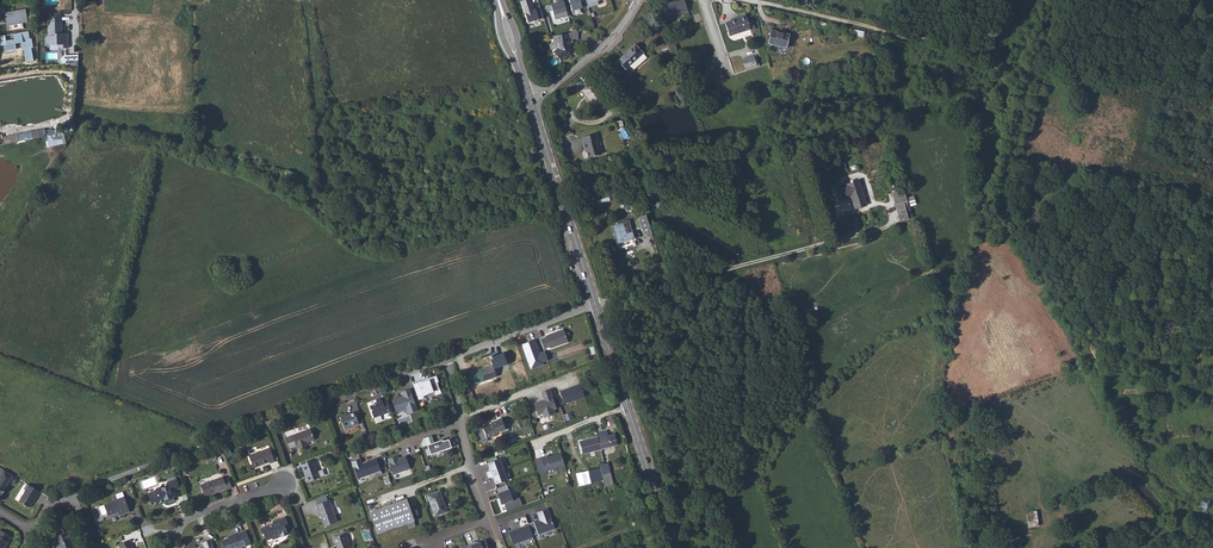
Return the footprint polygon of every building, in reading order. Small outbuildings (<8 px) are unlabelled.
[(522,1),(528,22),(544,17),(541,8),(534,9),(531,0),(523,0),(522,1)] [(556,18),(563,16),(563,17),(569,16),(564,0),(551,0),(545,2),(548,12),(553,10),(556,18)] [(574,10),(583,7),(581,0),(570,0),(574,10)] [(668,17),(689,11),(685,0),(676,0),(663,4),(668,17)] [(8,25),(29,21),(26,8),(5,12),(8,25)] [(752,29),(748,16),(737,19),(737,17),(732,18),(732,20),(727,22),(731,35),(752,29)] [(62,22),(49,23),(49,36),(47,38),(47,44),(49,45),(59,45),(59,49),(68,49),(68,34),(63,34),(62,22)] [(573,29),(563,32),(565,38),(574,38),(573,29)] [(33,59),(31,48),(33,48),(32,39),(29,39),(28,31),(0,36),(0,47),(3,47),(3,52),(16,50),(15,42),(23,41),(26,60),(33,59)] [(788,49),(791,35),(772,31),(769,44),(788,49)] [(563,32),(549,35),(550,41),(552,41),(553,47),(549,51),(557,60),(565,53),(566,49),(564,39),(565,38),(563,32)] [(644,53),(637,44),(615,62),(626,75),(633,70),(629,65),(644,53)] [(60,59),(60,64),(70,64),(78,63),(78,55),(65,55),(65,56),(64,56),(60,59)] [(745,72),(759,68),(755,56),(742,61),(745,72)] [(580,90),(591,106),(601,99),(590,83),(580,90)] [(798,83),(790,85),(791,89),(787,89),(788,94),(808,90),(807,86),(799,88),(798,83)] [(717,96),(714,87),(708,89),(711,98),(717,96)] [(44,136),(47,147),(66,143),(64,132),(72,130),(72,127),(59,130),(59,133),(44,136)] [(32,131),(2,137),(4,144),(33,138),(32,131)] [(593,134),(579,138),(580,144),(581,150),(582,149),(585,158),(596,155),(597,154),(597,150),(595,149),(593,141),(595,141),(593,134)] [(850,196),(855,209),(866,206),(858,180),(846,184),(847,185),(840,188),(843,198),(850,196)] [(908,200),(904,188),(891,192),(895,204),(908,200)] [(900,222),(913,218),(908,200),(895,204),(900,222)] [(645,235),(652,232),(646,216),(640,218),(645,235)] [(612,225),(618,243),(635,237),(629,220),(612,225)] [(541,339),(545,349),(550,347),(551,349),(569,343),(565,330),(546,336),(547,337),(541,339)] [(540,353),(535,339),(523,344),(532,368),(544,364),(543,362),(548,360),(545,351),(540,353)] [(503,351),(489,356),(494,369),(508,364),(503,351)] [(490,365),(466,373),(470,385),(494,376),(490,365)] [(424,380),(414,384),(420,400),(425,398),(424,396),(429,394),(429,393),(435,390),(437,394),(442,392),(438,382),(439,381),(437,375),(429,378),(429,379),(424,381),(424,380)] [(580,384),(560,392),(564,404),(584,396),(580,384)] [(397,400),(392,402),(396,412),(407,408),(409,414),(418,411),(410,389),(401,392),(403,396),(397,399),(397,400)] [(462,392),(467,407),(474,405),(469,390),(462,392)] [(541,402),(535,404),(539,416),(543,414),(545,418),(556,415),(554,410),(557,409),(550,390),(542,393),(545,401),(541,403),(541,402)] [(391,412),(387,400),(382,402),(381,399),(376,401),(377,404),(370,407),(374,419),(391,412)] [(357,416),(353,406),(349,408),(350,413),(343,416),(343,414),(336,416),(341,430),(355,424),(353,418),(357,416)] [(508,416),(503,415),(494,418),(494,421),(483,424),(487,436),(497,433),(497,430),(508,426),(507,426),(510,420),(508,416)] [(615,423),(612,416),(601,419),(603,425),(608,423),(609,426),(615,423)] [(310,429),(285,438),(289,449),(296,446),(297,449),(307,445),(306,443),(314,440),(310,429)] [(607,432),(597,435),(601,451),(615,447),(615,446),(617,446),(614,435),(608,437),(607,432)] [(601,451),(597,435),(593,436),(594,439),(580,442),(584,455),(601,451)] [(439,441),(427,445),(431,454),(451,447),(448,440),(440,442),(439,441)] [(267,447),(246,455),(250,467),(266,462),(266,463),(272,461),(267,447)] [(561,453),(546,457),(546,456),(540,458),(544,471),(564,465),(561,453)] [(397,455),(387,458),(393,474),(410,468),(405,455),(398,458),(397,455)] [(360,459),(352,462),(358,478),(375,472),(376,476),(382,474),(376,458),(361,464),(360,459)] [(499,459),(488,463),(491,470),(487,472),(489,478),(493,476),(496,483),(507,479),(499,459)] [(313,461),(301,465),(304,474),(306,473),(309,483),(320,479),(313,461)] [(605,482),(607,488),(614,486),(607,465),(605,465),(600,467),(601,470),(605,482)] [(0,474),(0,479),(4,479),(5,480),(9,474),(2,470),(0,474)] [(605,482),(601,470),(577,477),(581,489),(605,482)] [(1,498),(13,477),(9,474),(5,480),(4,479),(0,479),(0,497),(1,498)] [(223,477),(201,485),(205,496),(227,488),(227,489),(233,487),(229,479),(224,481),(223,477)] [(177,481),(168,485),(169,488),(163,490),(159,489),(157,492),(150,495),(151,497),(149,498),(151,502),(152,502),(154,507),(166,503),(166,504),(174,501),(172,493),(180,490),(177,481)] [(39,491),(26,483),(23,489),(25,490),(14,507),(24,513),(31,502),(32,503),(39,491)] [(509,490),(497,494),(501,504),(512,500),(509,490)] [(441,492),(429,496),(436,516),(448,512),(441,492)] [(314,499),(316,504),(328,500),(326,494),(314,499)] [(116,502),(106,506),(110,517),(120,513),(121,517),(130,513),(125,498),(115,501),(116,502)] [(408,499),(371,510),(378,531),(407,522),(409,528),(417,526),(408,499)] [(316,504),(315,505),(319,515),(321,514),(325,526),(337,522),(329,500),(328,500),(316,504)] [(547,509),(537,512),(541,522),(538,523),(538,522),(534,523),(534,521),(528,524),(529,525),(532,535),(538,533),(538,534),(555,528),(547,509)] [(1036,510),(1026,512),(1028,527),(1038,525),(1036,510)] [(273,525),(261,529),(263,535),(266,535),(268,542),(275,539),(275,541),(281,539),(281,537),(288,534),(286,528),(289,527),(286,518),(272,523),(273,525)] [(54,523),(57,532),(58,534),(65,531),(61,521),(54,523)] [(52,534),(57,532),(54,523),(49,526),(52,534)] [(529,525),(508,532),(513,544),(533,537),(532,535),(529,525)] [(55,544),(56,547),(72,547),(68,539),(69,538),(67,531),(58,534),(55,535),(57,539),(53,540),(55,544)] [(12,539),(0,532),(0,547),(6,547),(12,539)] [(224,541),(227,547),(241,547),(247,546),(247,547),(253,545),(248,532),(239,535),(238,533),(232,536),(233,538),(224,541)] [(334,537),(338,547),(351,547),(346,533),(334,537)] [(211,540),(202,543),(204,547),(202,547),(214,547),(211,540)] [(470,543),(472,547),(488,547),(485,540),(476,543),(475,541),(470,543)]
